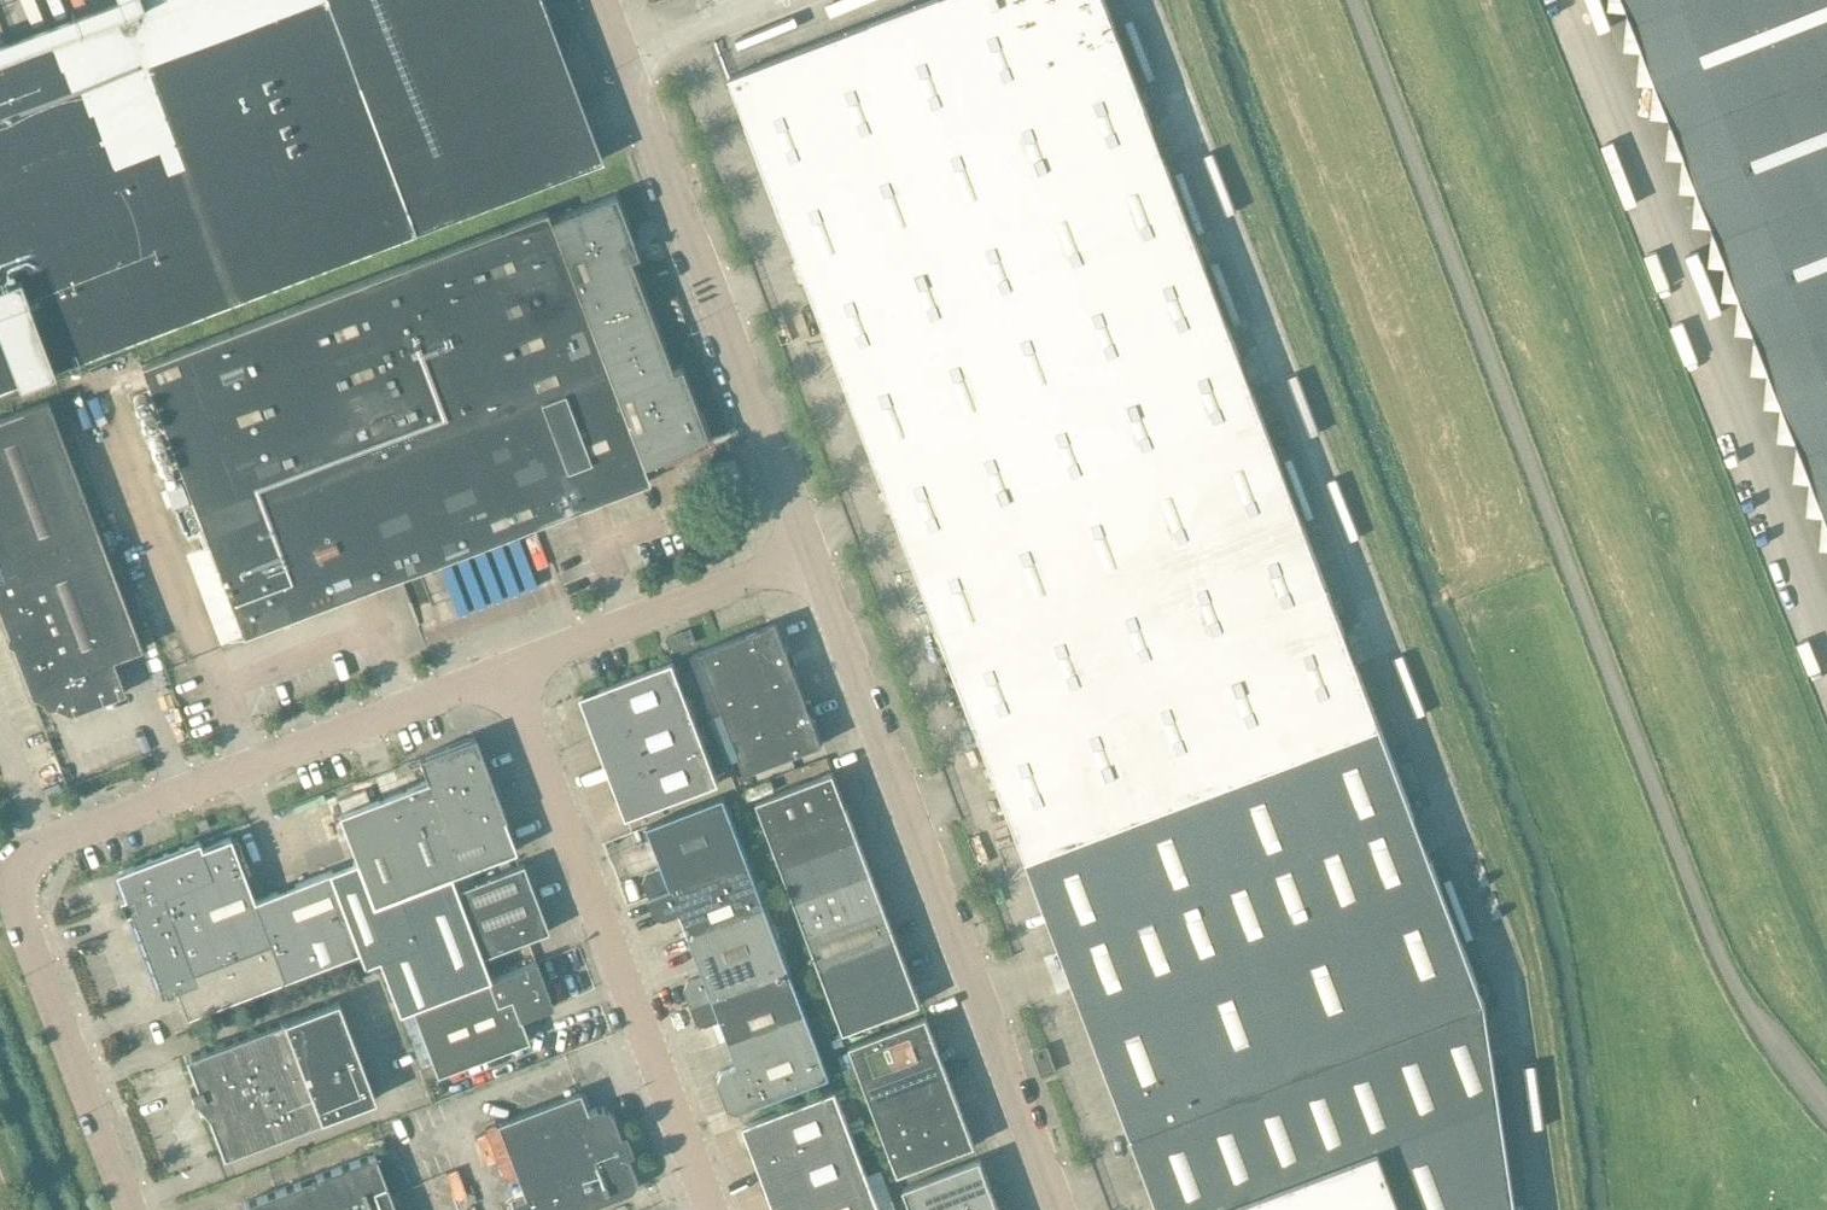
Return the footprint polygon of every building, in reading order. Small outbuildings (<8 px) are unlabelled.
[(541,0),(118,0),(123,12),(0,59),(0,387),(601,159),(541,0)] [(0,36),(0,55),(141,2),(140,0),(96,0),(0,36)] [(1381,725),(1105,0),(927,0),(729,75),(1026,858),(1159,1209),(1517,1209),(1486,1002),(1381,725)] [(1826,511),(1826,0),(1626,0),(1826,511)] [(708,440),(680,368),(671,371),(629,259),(638,256),(615,194),(549,219),(546,210),(140,364),(242,635),(648,481),(642,465),(708,440)] [(47,399),(0,417),(0,612),(31,694),(69,712),(124,691),(112,659),(141,648),(47,399)] [(722,476),(711,449),(698,454),(708,481),(722,476)] [(823,743),(800,682),(777,621),(700,651),(747,773),(823,743)] [(695,641),(690,628),(666,637),(671,650),(695,641)] [(720,782),(689,702),(674,661),(581,696),(627,817),(720,782)] [(515,849),(503,817),(504,816),(474,736),(418,757),(427,779),(338,813),(356,860),(372,903),(449,874),(515,849)] [(896,936),(872,871),(835,773),(758,802),(820,965),(845,1032),(922,1003),(896,936)] [(830,1076),(769,914),(724,796),(647,825),(663,865),(647,871),(643,881),(649,897),(655,913),(665,918),(680,912),(704,974),(688,980),(684,990),(696,1021),(706,1026),(721,1020),(738,1064),(723,1069),(718,1080),(728,1106),(738,1111),(830,1076)] [(208,826),(205,818),(196,821),(200,830),(208,826)] [(488,978),(480,956),(454,888),(449,874),(372,903),(356,860),(253,899),(230,836),(201,847),(198,840),(115,872),(124,896),(118,898),(119,900),(119,899),(124,913),(130,911),(161,993),(175,988),(185,1015),(358,950),(363,964),(378,958),(398,1012),(411,1007),(488,978)] [(548,930),(522,863),(454,888),(480,956),(548,930)] [(528,1040),(520,1017),(552,1005),(535,960),(488,978),(411,1007),(436,1075),(528,1040)] [(375,1098),(337,999),(285,1019),(285,1018),(185,1056),(196,1086),(189,1088),(193,1099),(207,1116),(223,1156),(323,1118),(375,1098)] [(976,1145),(951,1080),(927,1016),(850,1045),(899,1174),(976,1145)] [(1055,1070),(1046,1046),(1033,1051),(1042,1075),(1055,1070)] [(627,1155),(633,1153),(625,1133),(620,1135),(612,1114),(609,1110),(603,1107),(596,1107),(587,1111),(579,1090),(496,1122),(524,1196),(515,1200),(511,1203),(508,1209),(577,1209),(628,1191),(633,1187),(635,1180),(635,1175),(627,1155)] [(869,1177),(836,1090),(744,1125),(776,1209),(882,1209),(869,1177)] [(374,1153),(314,1175),(316,1181),(302,1186),(300,1181),(241,1203),(243,1209),(395,1209),(374,1153)] [(981,1158),(904,1187),(913,1209),(1001,1209),(981,1158)]
